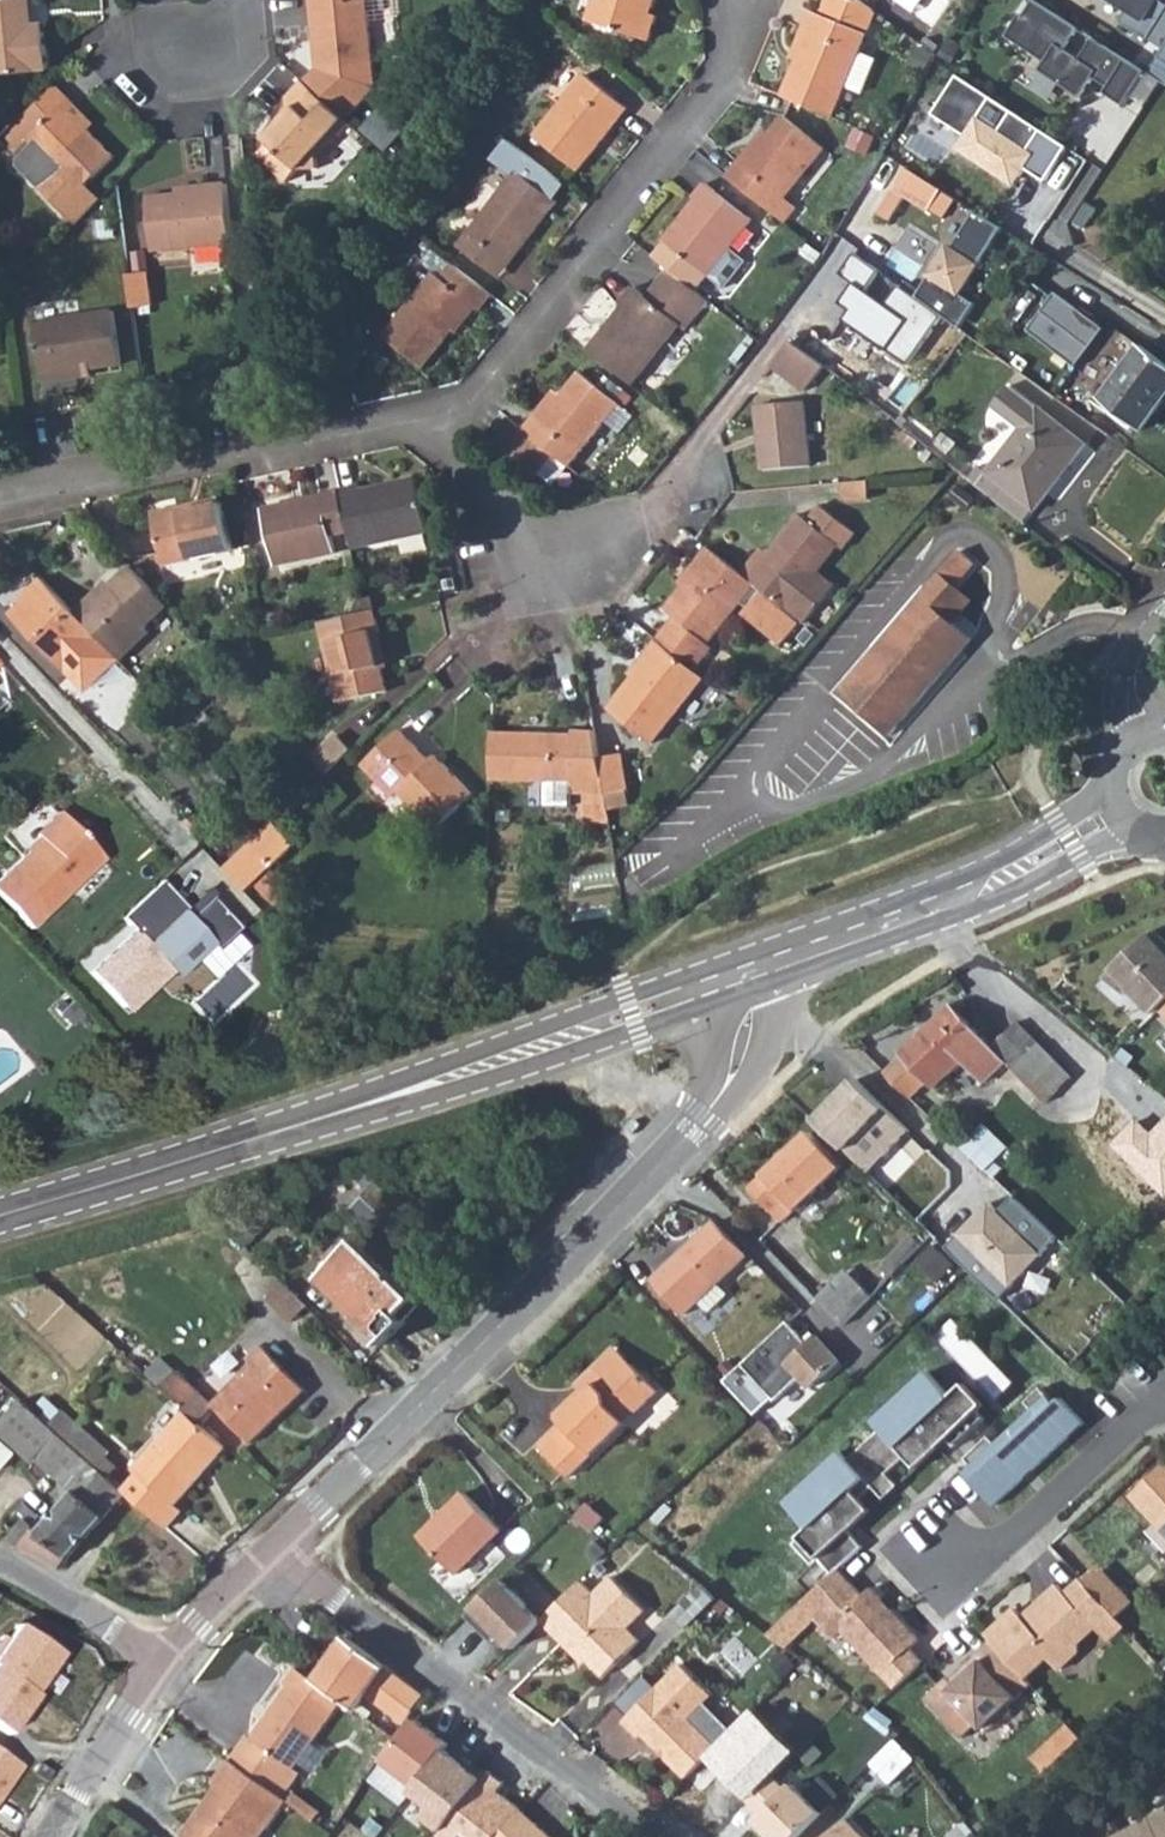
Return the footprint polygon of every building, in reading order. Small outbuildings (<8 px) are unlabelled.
[(29,0),(0,0),(0,75),(35,72),(35,69),(47,68),(44,31),(33,32),(29,0)] [(368,0),(310,0),(317,67),(374,61),(368,0)] [(596,22),(652,40),(660,17),(655,15),(661,0),(604,0),(596,22)] [(786,95),(835,116),(849,84),(865,91),(879,59),(862,51),(877,15),(858,0),(831,0),(824,16),(813,12),(794,61),(798,62),(786,95)] [(1023,14),(1008,37),(1047,62),(1042,70),(1082,96),(1095,76),(1109,86),(1105,92),(1125,105),(1147,71),(1096,38),(1082,58),(1067,49),(1081,28),(1038,0),(1036,0),(1026,16),(1023,14)] [(1130,11),(1123,23),(1152,41),(1164,19),(1164,2),(1162,0),(1112,0),(1130,11)] [(588,74),(538,135),(580,170),(630,108),(588,74)] [(992,99),(958,76),(932,115),(965,137),(957,149),(992,173),(998,165),(1019,178),(1025,169),(1044,182),(1067,148),(1012,112),(999,132),(979,119),(992,99)] [(287,186),(346,122),(303,83),(276,113),(281,119),(261,139),(279,156),(267,168),(287,186)] [(95,126),(56,84),(19,120),(33,133),(27,139),(32,143),(16,159),(15,166),(67,218),(87,200),(80,193),(88,185),(115,158),(89,131),(95,126)] [(757,149),(735,178),(769,205),(780,190),(793,199),(831,148),(793,119),(781,134),(765,154),(757,149)] [(774,129),(757,149),(765,154),(781,134),(774,129)] [(519,171),(462,243),(494,268),(521,235),(528,240),(561,198),(559,197),(569,184),(515,141),(502,157),(519,171)] [(941,220),(953,199),(907,169),(878,214),(888,221),(904,197),(941,220)] [(675,241),(664,256),(678,267),(702,287),(757,219),(711,182),(699,197),(701,199),(688,214),(693,218),(675,241)] [(87,200),(67,218),(75,226),(101,199),(88,185),(80,193),(87,200)] [(149,255),(231,246),(225,185),(172,190),(173,196),(142,200),(149,255)] [(927,272),(914,293),(937,310),(952,321),(965,300),(951,291),(994,225),(971,210),(950,243),(946,240),(926,271),(927,272)] [(670,237),(675,241),(693,218),(688,214),(670,237)] [(860,253),(845,273),(857,282),(843,302),(852,308),(844,318),(882,346),(883,345),(901,358),(937,310),(914,293),(899,282),(885,301),(868,288),(882,269),(860,253)] [(464,334),(496,295),(456,263),(444,277),(438,273),(387,336),(426,367),(458,329),(464,334)] [(631,305),(595,348),(637,382),(686,321),(692,326),(715,297),(702,287),(678,267),(655,296),(640,284),(627,301),(631,305)] [(148,277),(127,280),(130,296),(150,293),(148,277)] [(1050,289),(1020,327),(1069,364),(1098,326),(1050,289)] [(150,293),(130,296),(132,314),(152,311),(150,293)] [(113,309),(34,321),(43,380),(62,376),(61,371),(92,365),(121,361),(113,309)] [(798,339),(779,363),(811,390),(830,366),(815,354),(798,339)] [(1088,397),(1129,429),(1164,385),(1164,367),(1133,342),(1088,397)] [(338,376),(357,372),(354,360),(336,365),(338,376)] [(93,373),(92,365),(61,371),(62,376),(93,373)] [(558,389),(509,450),(555,487),(587,448),(606,424),(623,437),(639,418),(583,371),(565,395),(558,389)] [(971,462),(1020,500),(1072,435),(1024,397),(996,374),(978,396),(1006,418),(982,448),(971,462)] [(811,399),(763,404),(771,468),(818,462),(811,399)] [(982,448),(973,441),(952,467),(962,475),(971,462),(982,448)] [(971,462),(962,475),(963,476),(1003,507),(1011,512),(1020,500),(971,462)] [(384,483),(362,487),(375,545),(432,534),(423,481),(385,488),(384,483)] [(875,481),(853,482),(852,483),(850,484),(850,485),(849,486),(848,487),(848,488),(848,490),(847,491),(847,492),(848,493),(848,494),(848,495),(849,497),(850,498),(851,499),(852,499),(853,500),(854,500),(876,499),(875,481)] [(335,524),(351,520),(345,490),(272,506),(279,544),(310,539),(313,548),(338,543),(335,524)] [(223,500),(154,515),(165,567),(235,553),(223,500)] [(766,546),(747,568),(812,621),(843,582),(826,568),(845,545),(848,547),(861,532),(824,503),(812,517),(806,513),(773,552),(766,546)] [(281,554),(313,548),(310,539),(279,544),(281,554)] [(686,617),(718,642),(750,602),(758,608),(754,613),(793,644),(812,621),(747,568),(718,545),(705,564),(709,566),(675,608),(686,617)] [(978,564),(965,551),(944,576),(958,588),(978,564)] [(107,581),(76,611),(121,659),(122,661),(150,635),(146,629),(168,608),(130,569),(112,585),(107,581)] [(975,603),(958,588),(944,576),(926,597),(956,624),(975,603)] [(13,614),(66,671),(83,680),(116,662),(121,659),(76,611),(45,578),(28,595),(31,598),(13,614)] [(956,624),(926,597),(844,693),(893,736),(975,641),(956,624)] [(387,631),(382,610),(370,613),(328,622),(346,700),(393,690),(387,667),(379,632),(387,631)] [(724,647),(718,642),(686,617),(683,622),(720,653),(724,647)] [(683,622),(668,641),(705,670),(720,653),(683,622)] [(394,665),(387,631),(379,632),(387,667),(394,665)] [(662,744),(715,678),(705,670),(668,641),(657,656),(661,660),(620,709),(662,744)] [(410,729),(373,763),(403,795),(409,789),(447,828),(480,795),(450,762),(445,766),(438,759),(410,729)] [(581,795),(614,795),(607,760),(602,733),(583,733),(583,735),(499,734),(498,782),(556,783),(555,807),(581,808),(581,795)] [(315,760),(330,777),(354,754),(338,738),(315,760)] [(441,755),(438,759),(445,766),(450,762),(441,755)] [(631,756),(607,760),(614,795),(637,791),(631,756)] [(25,849),(8,866),(48,906),(99,856),(55,810),(32,833),(40,840),(28,851),(25,849)] [(281,831),(229,877),(251,901),(303,855),(281,831)] [(74,886),(83,897),(116,871),(107,860),(74,886)] [(48,906),(8,866),(0,874),(0,898),(28,926),(48,906)] [(213,898),(192,917),(163,885),(127,918),(137,928),(91,970),(128,1010),(171,970),(179,978),(212,948),(215,951),(240,928),(213,898)] [(1162,1017),(1164,1014),(1164,936),(1162,933),(1107,984),(1126,1004),(1139,992),(1162,1017)] [(951,1005),(898,1055),(901,1058),(884,1074),(909,1099),(925,1084),(931,1090),(960,1063),(981,1085),(1003,1063),(1042,1104),(1069,1078),(1016,1023),(1003,1035),(1002,1034),(989,1046),(951,1005)] [(69,1017),(80,1029),(92,1017),(81,1006),(69,1017)] [(856,1075),(816,1117),(872,1171),(912,1129),(856,1075)] [(993,1168),(1013,1143),(986,1121),(966,1145),(993,1168)] [(808,1132),(749,1189),(780,1221),(839,1165),(833,1159),(823,1149),(808,1132)] [(833,1140),(823,1149),(833,1159),(843,1150),(833,1140)] [(372,1233),(403,1205),(380,1181),(349,1209),(372,1233)] [(992,1200),(947,1246),(998,1296),(1043,1251),(992,1200)] [(714,1221),(653,1280),(684,1313),(699,1300),(709,1311),(728,1292),(719,1282),(746,1256),(714,1221)] [(910,1233),(861,1287),(871,1296),(919,1242),(910,1233)] [(336,1295),(383,1344),(406,1321),(400,1315),(415,1300),(357,1241),(346,1252),(340,1247),(331,1257),(337,1261),(319,1277),(336,1295)] [(482,1244),(473,1253),(478,1259),(488,1250),(482,1244)] [(952,1267),(933,1251),(914,1274),(932,1289),(952,1267)] [(846,1270),(831,1284),(839,1292),(853,1278),(846,1270)] [(831,1284),(816,1300),(842,1327),(871,1296),(861,1287),(853,1278),(839,1292),(831,1284)] [(292,1323),(309,1305),(285,1281),(267,1298),(292,1323)] [(753,1417),(772,1399),(775,1402),(800,1377),(811,1388),(838,1360),(813,1335),(805,1343),(785,1323),(724,1384),(753,1417)] [(565,1379),(577,1391),(590,1379),(585,1374),(600,1358),(611,1370),(625,1357),(606,1338),(565,1379)] [(253,1366),(249,1370),(288,1408),(306,1389),(261,1345),(247,1360),(253,1366)] [(533,1441),(561,1471),(651,1385),(625,1357),(611,1370),(600,1358),(585,1374),(590,1379),(577,1391),(551,1415),(556,1420),(533,1441)] [(162,1359),(147,1375),(163,1389),(177,1374),(162,1359)] [(254,1443),(288,1408),(249,1370),(215,1406),(254,1443)] [(177,1374),(163,1389),(186,1411),(201,1395),(177,1374)] [(958,1452),(987,1424),(961,1396),(954,1402),(930,1377),(877,1426),(885,1434),(851,1465),(844,1457),(789,1508),(813,1533),(796,1549),(816,1570),(822,1564),(835,1578),(844,1569),(864,1554),(866,1552),(852,1537),(880,1511),(868,1498),(880,1487),(892,1500),(906,1486),(894,1474),(913,1456),(925,1469),(943,1452),(936,1446),(945,1438),(951,1444),(958,1452)] [(975,1470),(967,1478),(997,1510),(1087,1427),(1064,1402),(1059,1407),(1044,1392),(1029,1406),(1036,1414),(999,1448),(992,1441),(968,1463),(975,1470)] [(26,1517),(8,1538),(60,1566),(125,1491),(91,1460),(57,1430),(23,1399),(1,1427),(75,1492),(40,1530),(26,1517)] [(141,1475),(125,1491),(167,1530),(184,1512),(175,1505),(225,1451),(186,1415),(135,1469),(141,1475)] [(69,1417),(57,1430),(91,1460),(102,1448),(69,1417)] [(20,1449),(0,1432),(0,1466),(3,1469),(20,1449)] [(936,1446),(943,1452),(951,1444),(945,1438),(936,1446)] [(1164,1529),(1164,1466),(1134,1496),(1164,1529)] [(463,1490),(421,1534),(456,1570),(499,1525),(463,1490)] [(583,1498),(572,1509),(588,1524),(599,1513),(583,1498)] [(868,1593),(844,1569),(835,1578),(773,1633),(792,1645),(819,1623),(838,1644),(846,1636),(897,1686),(926,1659),(916,1647),(924,1638),(877,1586),(868,1593)] [(577,1575),(537,1614),(572,1650),(577,1646),(584,1654),(600,1669),(636,1634),(623,1622),(641,1604),(607,1570),(589,1587),(577,1575)] [(498,1574),(461,1611),(477,1626),(484,1619),(508,1643),(522,1629),(537,1614),(498,1574)] [(1108,1638),(1125,1622),(1122,1618),(1106,1602),(1086,1581),(1071,1595),(1062,1586),(1044,1603),(1050,1609),(1039,1619),(1028,1619),(1019,1610),(990,1638),(994,1642),(1026,1676),(1048,1656),(1059,1668),(1078,1650),(1078,1642),(1096,1626),(1108,1638)] [(1122,1587),(1106,1602),(1122,1618),(1138,1603),(1122,1587)] [(1050,1609),(1044,1603),(1028,1619),(1039,1619),(1050,1609)] [(10,1742),(38,1701),(30,1696),(57,1655),(11,1624),(0,1640),(0,1735),(10,1742)] [(367,1695),(404,1722),(423,1693),(349,1639),(320,1681),(345,1700),(358,1709),(367,1695)] [(1011,1708),(1035,1685),(1026,1676),(994,1642),(979,1656),(980,1657),(960,1676),(964,1681),(958,1686),(951,1679),(928,1701),(965,1740),(981,1725),(990,1735),(1015,1712),(1011,1708)] [(577,1646),(572,1650),(580,1658),(584,1654),(577,1646)] [(660,1757),(680,1776),(711,1745),(682,1716),(706,1693),(674,1662),(650,1686),(636,1672),(608,1699),(623,1714),(617,1720),(633,1737),(637,1733),(651,1747),(654,1744),(660,1750),(660,1757)] [(320,1681),(298,1667),(286,1686),(290,1689),(255,1741),(252,1739),(236,1762),(283,1797),(288,1801),(305,1776),(297,1770),(345,1700),(320,1681)] [(386,1758),(419,1784),(450,1749),(454,1741),(419,1714),(386,1758)] [(1073,1726),(1054,1742),(1067,1755),(1085,1738),(1073,1726)] [(654,1744),(651,1747),(660,1757),(660,1750),(654,1744)] [(28,1766),(0,1749),(0,1811),(28,1766)] [(428,1816),(445,1830),(487,1775),(450,1749),(419,1784),(415,1789),(435,1806),(428,1816)] [(189,1836),(253,1836),(283,1797),(236,1762),(226,1754),(209,1776),(214,1780),(178,1829),(189,1836)] [(446,1836),(499,1836),(527,1808),(502,1788),(506,1781),(492,1769),(487,1775),(445,1830),(442,1834),(446,1836)] [(1109,1836),(1164,1836),(1164,1796),(1144,1817),(1109,1836)] [(527,1808),(499,1836),(559,1836),(527,1808)] [(821,1836),(856,1836),(840,1820),(821,1836)]
